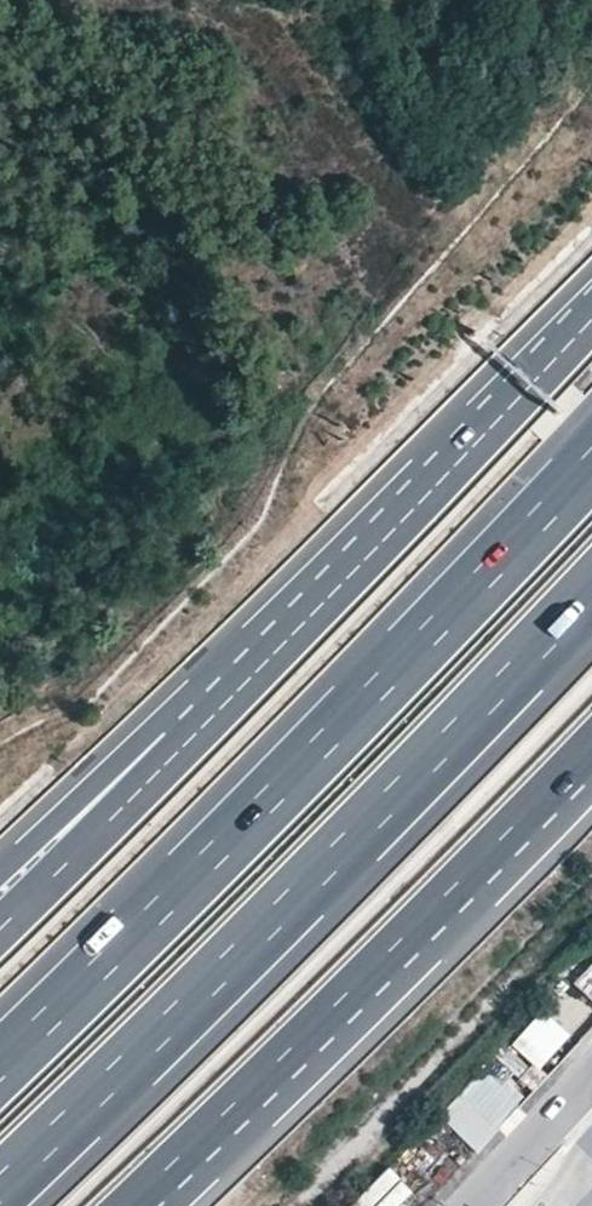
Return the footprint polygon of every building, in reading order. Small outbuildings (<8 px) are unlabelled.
[(441,1116),(476,1152),(524,1108),(489,1071),(441,1116)]
